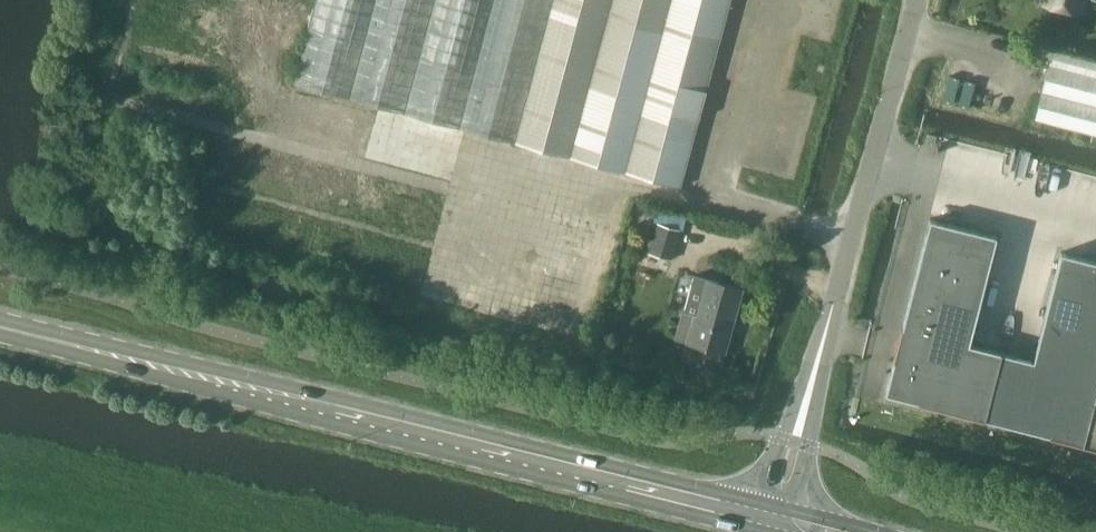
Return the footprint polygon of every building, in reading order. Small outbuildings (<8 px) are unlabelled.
[(681,186),(731,0),(318,0),(296,83),(681,186)] [(1043,2),(1080,12),(1083,0),(1043,0),(1043,2)] [(1050,64),(1035,119),(1095,135),(1095,61),(1053,50),(1050,64)] [(885,393),(1095,447),(1095,260),(1061,251),(1033,359),(969,343),(997,235),(930,218),(885,393)] [(649,253),(670,260),(679,230),(658,223),(649,253)] [(688,342),(725,353),(743,289),(706,279),(702,293),(689,289),(683,311),(696,314),(688,342)]
